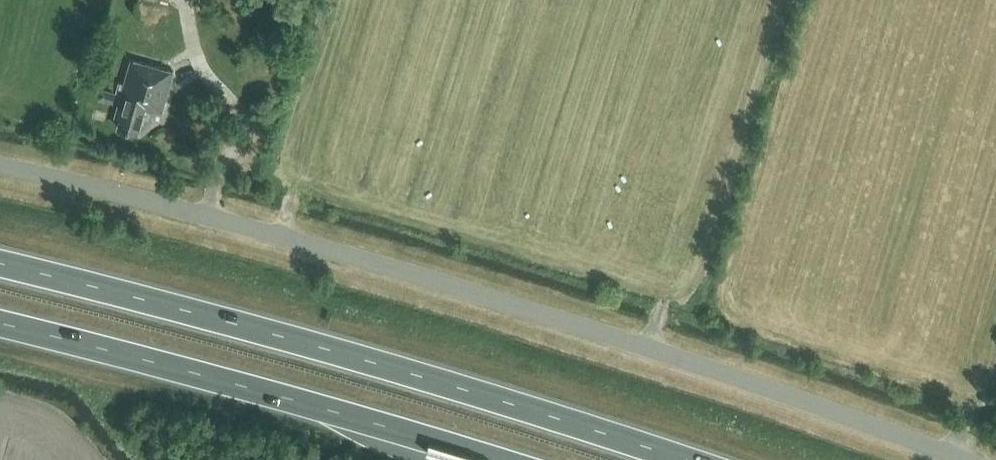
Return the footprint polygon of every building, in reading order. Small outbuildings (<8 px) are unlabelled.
[(161,112),(173,71),(131,60),(115,116),(120,118),(118,126),(138,131),(145,107),(161,112)] [(112,101),(115,92),(103,89),(101,98),(112,101)]
